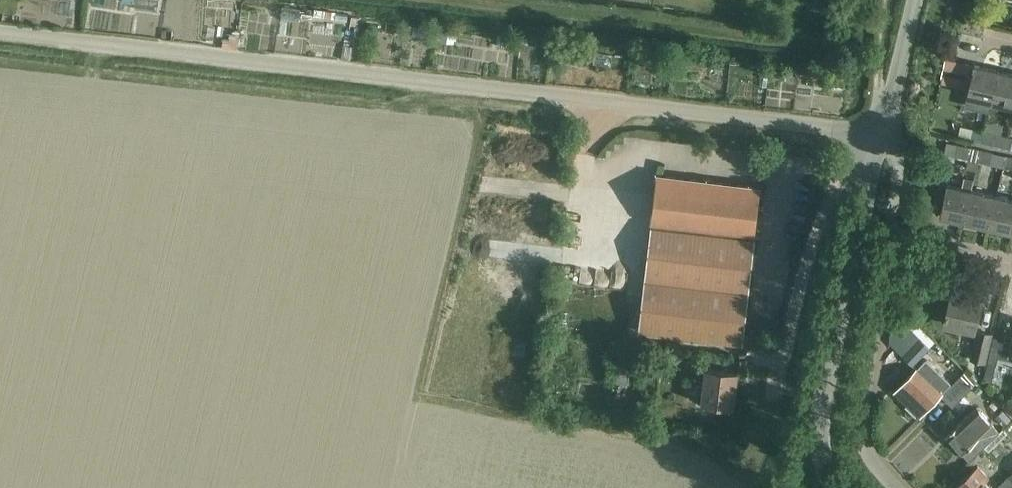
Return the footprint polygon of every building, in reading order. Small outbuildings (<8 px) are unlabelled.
[(278,5),(268,2),(266,14),(276,17),(278,5)] [(301,9),(282,7),(280,20),(299,22),(301,9)] [(313,17),(326,19),(334,20),(335,14),(328,13),(328,12),(314,10),(313,17)] [(442,31),(441,41),(454,43),(456,33),(442,31)] [(498,35),(496,46),(508,48),(510,37),(498,35)] [(601,59),(615,60),(616,48),(602,46),(601,59)] [(343,47),(342,59),(352,60),(353,48),(343,47)] [(659,52),(658,63),(673,65),(673,60),(674,53),(659,52)] [(998,71),(973,65),(945,59),(940,80),(942,80),(941,83),(968,90),(966,96),(977,99),(975,109),(989,112),(991,102),(998,71)] [(998,71),(991,102),(1011,107),(1011,74),(998,71)] [(982,142),(985,131),(973,128),(971,140),(982,142)] [(994,145),(997,134),(985,131),(982,142),(994,145)] [(956,144),(954,156),(967,158),(968,159),(965,171),(976,173),(978,161),(981,150),(969,147),(956,144)] [(981,150),(978,161),(990,164),(1002,167),(1005,156),(992,153),(981,150)] [(1002,167),(1011,169),(1011,157),(1005,156),(1002,167)] [(639,333),(741,345),(754,235),(755,235),(760,187),(657,175),(646,268),(647,268),(639,333)] [(965,221),(972,190),(947,185),(940,216),(965,221)] [(989,227),(996,196),(972,190),(965,221),(989,227)] [(996,196),(989,227),(1011,232),(1011,199),(996,196)] [(911,263),(908,273),(918,276),(921,266),(911,263)] [(973,331),(981,298),(951,291),(943,324),(973,331)] [(894,313),(890,343),(912,365),(934,342),(925,333),(920,338),(894,313)] [(1004,328),(1002,339),(993,337),(986,365),(1006,370),(1008,361),(1011,362),(1011,330),(1004,328)] [(983,362),(990,335),(977,332),(971,359),(983,362)] [(621,348),(617,383),(628,385),(633,349),(621,348)] [(918,416),(950,384),(925,360),(894,392),(918,416)] [(706,367),(702,403),(733,407),(738,371),(706,367)] [(951,407),(976,381),(965,370),(940,396),(951,407)] [(658,396),(659,384),(646,382),(645,394),(658,396)] [(983,447),(998,433),(975,409),(945,437),(967,462),(983,447)] [(994,418),(1003,427),(1011,420),(1003,410),(994,418)] [(998,433),(983,447),(988,452),(1006,434),(1002,430),(998,433)] [(979,460),(990,472),(997,465),(992,461),(991,462),(984,455),(981,457),(978,454),(966,465),(970,468),(979,460)] [(983,483),(988,478),(977,466),(953,487),(988,487),(983,483)] [(997,487),(998,487),(1011,487),(1011,473),(997,487)]
